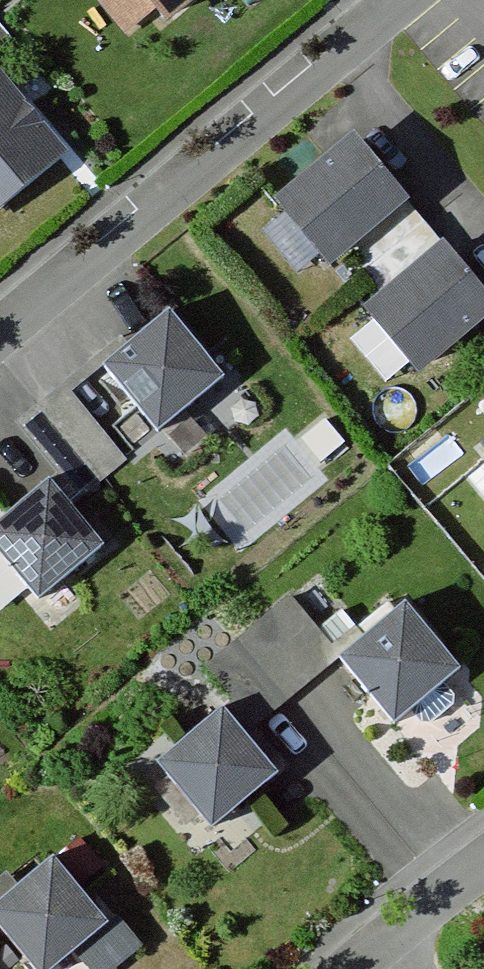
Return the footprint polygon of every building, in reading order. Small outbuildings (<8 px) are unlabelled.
[(130,32),(147,18),(157,30),(192,0),(102,0),(130,32)] [(13,41),(0,25),(0,52),(13,41)] [(68,158),(0,78),(0,215),(68,158)] [(349,132),(266,200),(322,268),(344,250),(378,291),(354,311),(413,384),(483,327),(483,296),(349,132)] [(166,313),(102,368),(155,437),(223,380),(166,313)] [(43,484),(0,520),(0,569),(31,606),(98,549),(43,484)] [(287,586),(203,655),(256,719),(340,650),(287,586)] [(402,611),(337,666),(392,729),(457,674),(402,611)] [(210,713),(148,765),(207,834),(269,781),(210,713)] [(0,902),(0,941),(24,968),(54,968),(103,926),(46,862),(0,902)]
